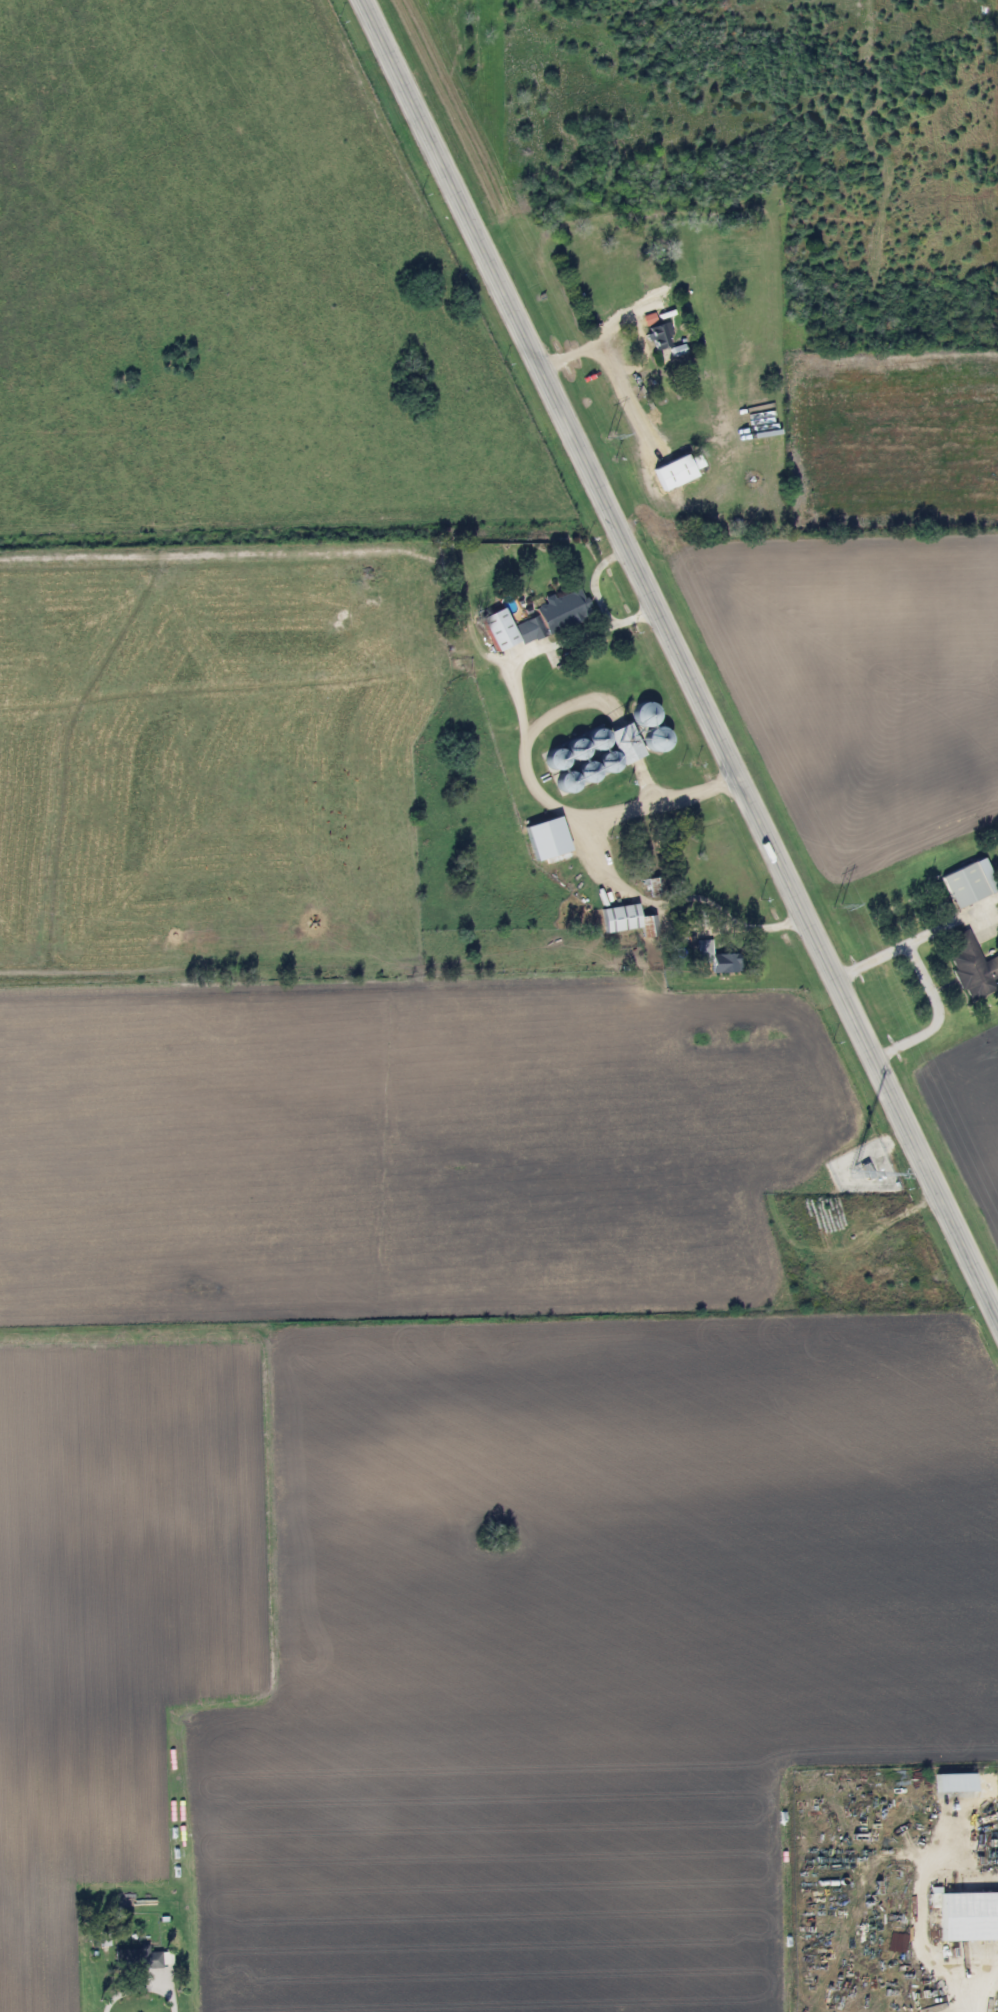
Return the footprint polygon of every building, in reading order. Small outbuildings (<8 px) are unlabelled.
[(647,330),(654,352),(672,346),(665,324),(647,330)] [(651,468),(661,491),(695,476),(693,470),(702,466),(697,454),(687,459),(685,454),(651,468)] [(525,620),(532,639),(590,617),(579,588),(532,606),(536,616),(525,620)] [(480,618),(495,652),(518,642),(502,608),(480,618)] [(648,714),(638,715),(639,726),(649,726),(648,714)] [(643,757),(627,723),(604,733),(601,726),(585,734),(586,736),(543,755),(553,775),(562,794),(643,757)] [(643,733),(653,753),(666,747),(656,727),(643,733)] [(940,877),(954,909),(997,891),(982,858),(940,877)] [(640,929),(641,937),(655,936),(652,915),(638,917),(636,904),(600,908),(604,933),(640,929)] [(996,990),(991,980),(997,977),(989,959),(981,962),(968,929),(951,936),(958,953),(948,957),(966,1002),(996,990)] [(710,974),(726,974),(726,942),(694,942),(694,964),(710,964),(710,974)] [(974,1794),(974,1775),(936,1775),(936,1794),(974,1794)] [(997,1943),(997,1894),(940,1894),(940,1943),(997,1943)] [(114,1971),(161,1970),(161,1953),(146,1953),(146,1949),(113,1950),(114,1971)]
